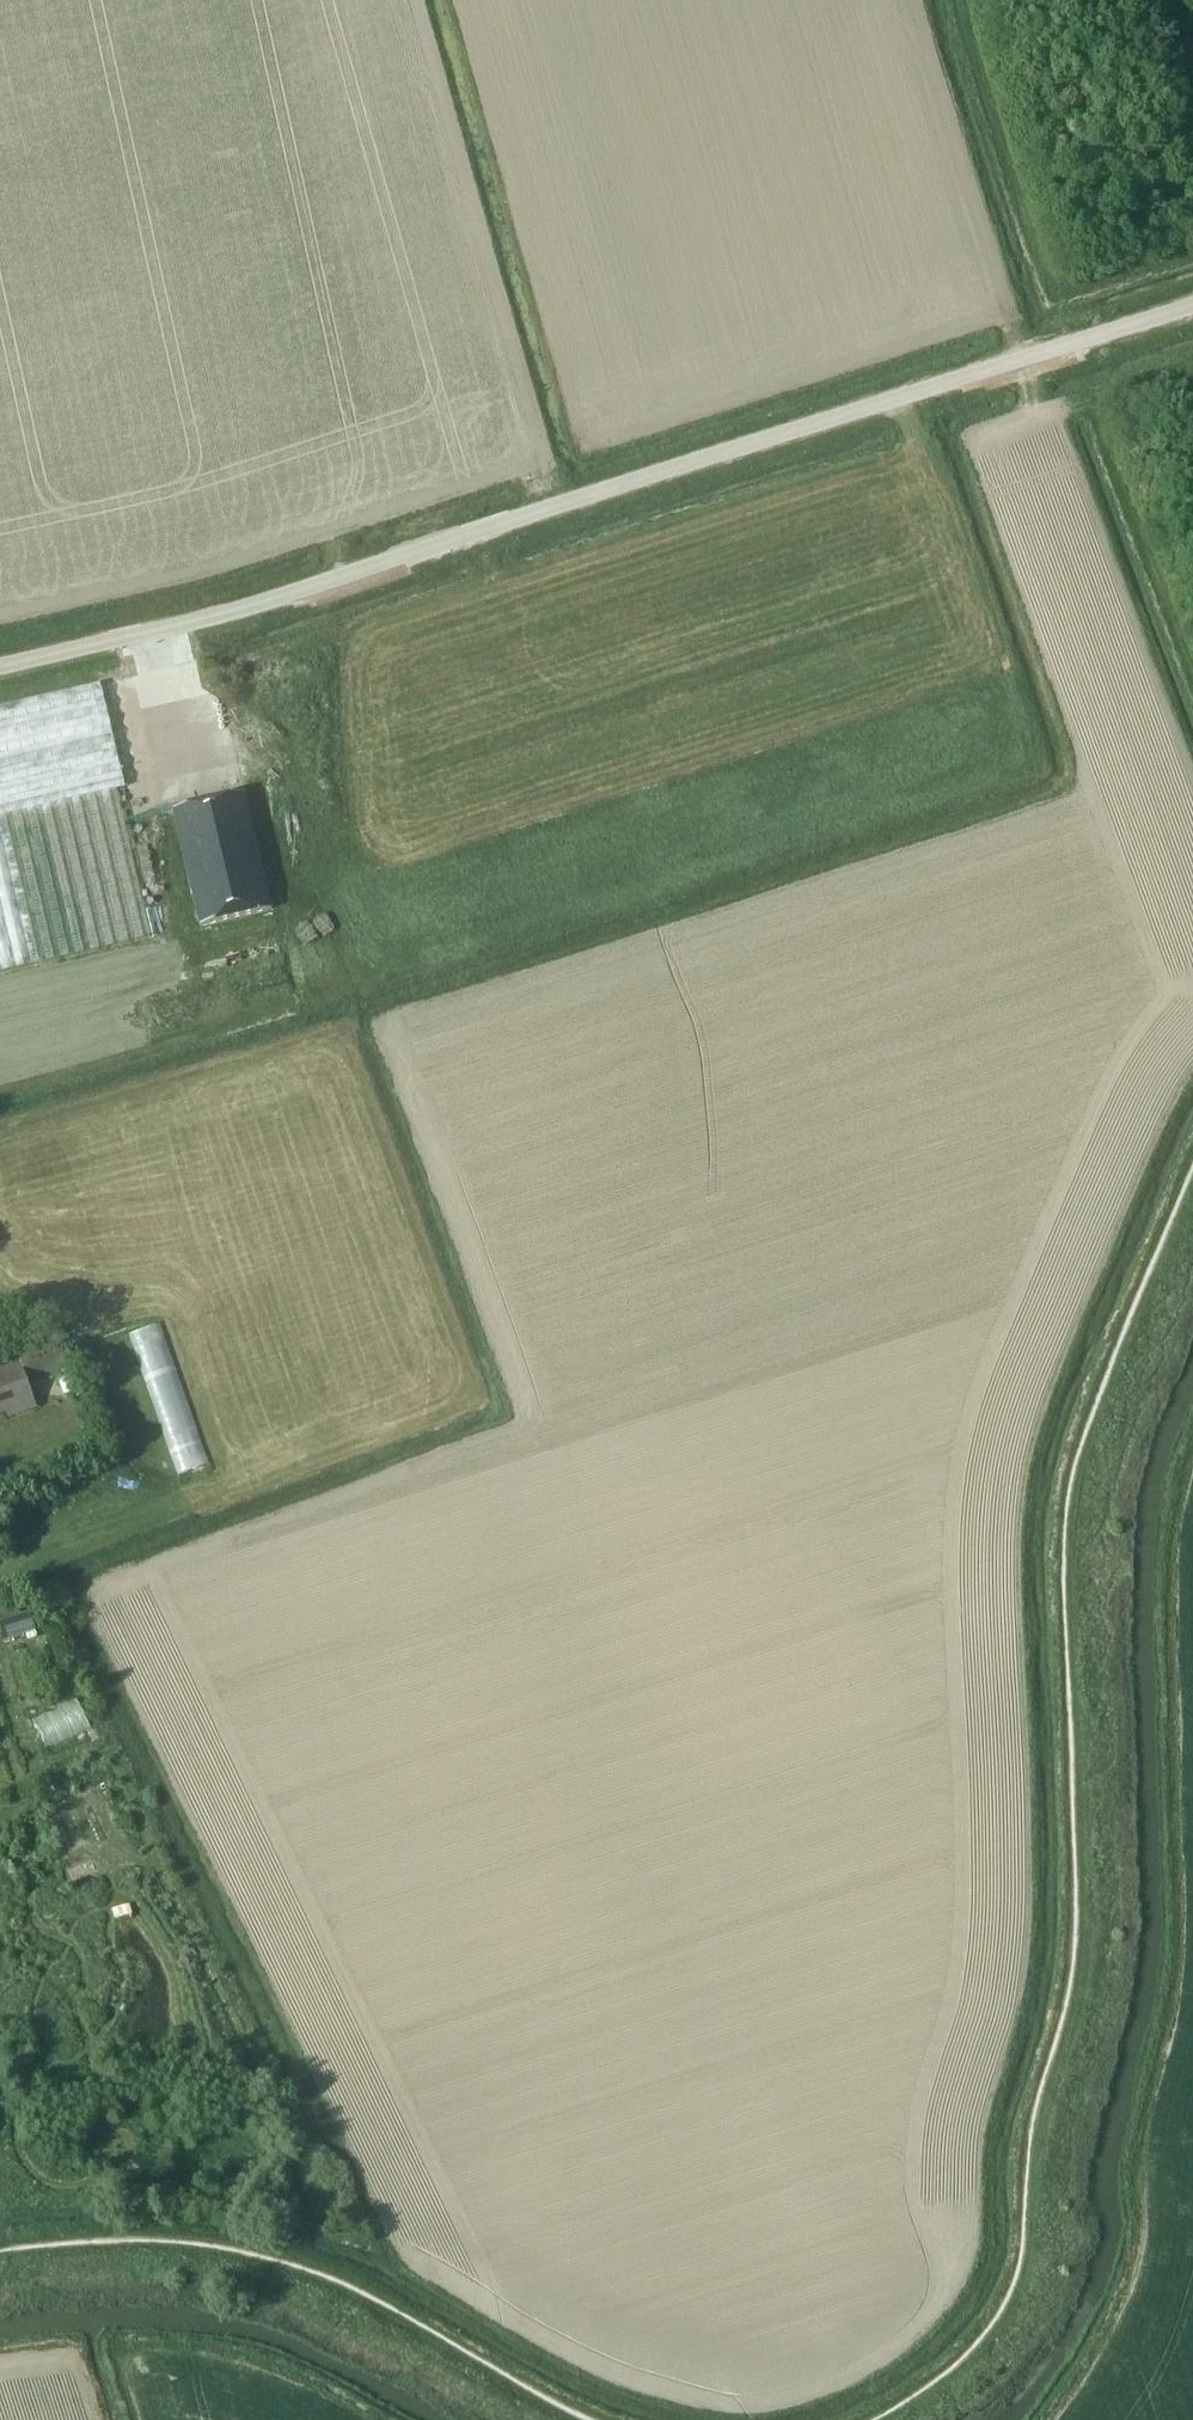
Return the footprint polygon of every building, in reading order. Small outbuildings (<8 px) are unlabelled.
[(160,935),(100,683),(0,706),(0,972),(160,935)] [(244,793),(175,809),(202,925),(272,909),(244,793)] [(209,1465),(175,1321),(143,1329),(177,1473),(209,1465)] [(58,1330),(17,1345),(23,1361),(0,1369),(0,1415),(8,1413),(10,1417),(38,1407),(29,1382),(70,1367),(58,1330)] [(5,1640),(37,1630),(31,1612),(0,1622),(0,1626),(5,1640)] [(43,1714),(51,1743),(99,1730),(91,1701),(43,1714)]
